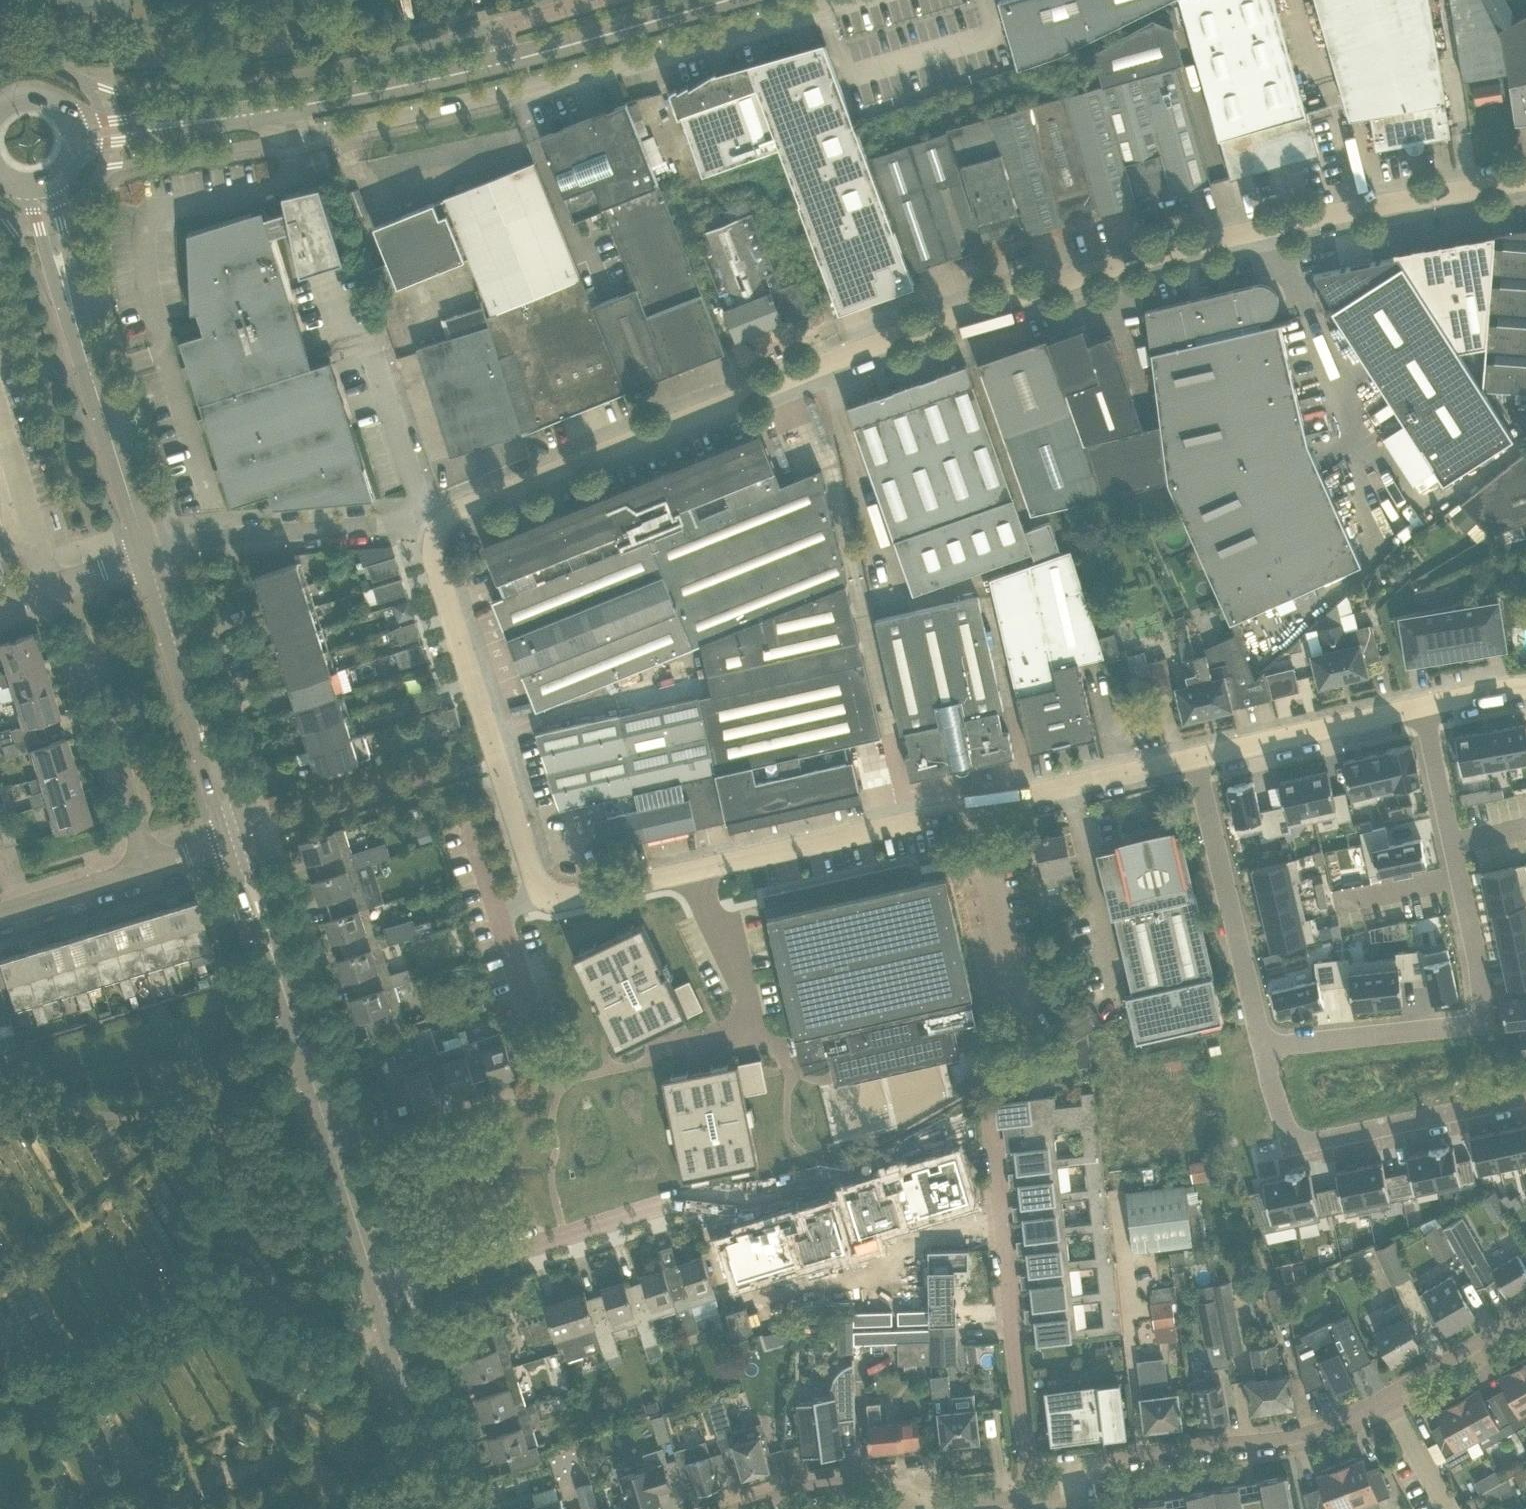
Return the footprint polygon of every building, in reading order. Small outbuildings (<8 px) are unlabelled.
[(403,17),(413,16),(410,0),(400,0),(403,17)] [(1005,19),(1019,67),(1063,51),(1165,0),(999,0),(1005,19)] [(1274,0),(1181,0),(1231,178),(1318,154),(1274,0)] [(1349,118),(1371,114),(1376,148),(1405,143),(1406,147),(1409,151),(1414,153),(1419,152),(1422,149),(1424,144),(1423,140),(1451,135),(1445,100),(1428,0),(1316,0),(1349,118)] [(1463,80),(1507,73),(1504,53),(1502,37),(1499,31),(1497,28),(1492,17),(1484,0),(1450,0),(1463,80)] [(1499,31),(1502,37),(1504,53),(1507,73),(1509,86),(1525,82),(1525,16),(1499,31)] [(1178,63),(1178,64),(1184,63),(1173,27),(1153,18),(1093,51),(1103,85),(1178,63)] [(826,44),(712,76),(711,75),(717,71),(716,70),(690,86),(689,83),(679,89),(677,87),(670,91),(679,117),(681,116),(758,90),(779,149),(798,201),(810,234),(817,253),(838,310),(914,282),(910,272),(868,158),(826,44)] [(1204,157),(1178,64),(1178,63),(1103,85),(1134,196),(1170,186),(1172,193),(1211,182),(1205,163),(1204,157)] [(1509,86),(1515,125),(1525,124),(1525,82),(1509,86)] [(1500,83),(1473,87),(1475,103),(1502,99),(1500,83)] [(1134,196),(1103,85),(1029,105),(1060,217),(1095,207),(1098,214),(1136,204),(1134,196)] [(758,90),(681,116),(702,176),(779,149),(758,90)] [(659,184),(634,121),(627,103),(541,136),(564,196),(573,218),(603,206),(659,184)] [(1060,217),(1029,105),(954,126),(985,238),(1021,228),(1023,235),(1062,224),(1060,217)] [(948,132),(868,158),(910,272),(987,246),(985,238),(954,126),(947,128),(948,132)] [(534,162),(446,197),(469,258),(491,314),(527,300),(581,278),(541,180),(534,162)] [(265,217),(272,237),(294,230),(303,273),(345,260),(321,184),(284,193),(288,210),(265,217)] [(636,288),(592,305),(608,344),(627,390),(669,374),(725,352),(659,184),(603,206),(636,288)] [(469,258),(446,197),(374,224),(389,261),(398,285),(469,258)] [(312,366),(272,237),(265,217),(263,209),(188,234),(192,312),(195,312),(201,333),(181,340),(189,365),(182,366),(186,380),(193,378),(200,401),(312,366)] [(756,212),(700,231),(737,337),(810,313),(798,279),(781,285),(756,212)] [(1489,309),(1486,345),(1483,388),(1486,388),(1509,390),(1509,391),(1525,392),(1525,229),(1495,234),(1491,278),(1489,309)] [(1398,251),(1394,252),(1394,257),(1456,351),(1486,345),(1489,309),(1495,235),(1486,236),(1486,237),(1468,240),(1468,239),(1455,242),(1442,244),(1438,244),(1439,245),(1425,247),(1412,249),(1412,250),(1398,252),(1398,251)] [(351,248),(354,255),(361,252),(359,245),(351,248)] [(1321,272),(1313,274),(1335,308),(1325,310),(1325,312),(1332,310),(1405,423),(1434,469),(1442,481),(1445,479),(1512,436),(1456,351),(1394,257),(1373,261),(1340,268),(1321,272)] [(398,285),(389,261),(370,269),(379,293),(398,285)] [(527,300),(491,314),(487,315),(482,299),(481,299),(483,306),(489,326),(511,396),(522,433),(523,433),(524,435),(539,431),(537,427),(627,390),(608,344),(592,305),(581,278),(527,300)] [(1257,282),(1145,308),(1148,328),(1160,424),(1167,480),(1230,623),(1361,564),(1307,443),(1305,432),(1281,322),(1294,319),(1294,318),(1261,325),(1260,319),(1264,318),(1271,316),(1276,311),(1278,304),(1278,297),(1276,290),(1271,285),(1264,283),(1257,282)] [(489,326),(483,306),(445,319),(451,337),(489,326)] [(489,326),(451,337),(417,348),(450,456),(522,433),(511,396),(489,326)] [(1084,442),(1144,427),(1111,335),(1087,343),(1082,329),(1048,341),(1084,442)] [(1084,442),(1048,341),(1047,338),(978,362),(1031,513),(1118,492),(1166,481),(1167,480),(1160,424),(1144,427),(1084,442)] [(200,401),(205,416),(199,418),(203,432),(209,430),(221,467),(214,469),(219,482),(225,480),(233,504),(269,493),(274,507),(374,498),(330,360),(312,366),(200,401)] [(1014,499),(973,383),(966,364),(907,385),(955,520),(1014,499)] [(848,406),(894,542),(955,520),(907,385),(876,396),(848,406)] [(1328,427),(1305,432),(1307,443),(1330,437),(1328,427)] [(547,518),(550,525),(486,551),(504,596),(651,536),(655,547),(780,496),(776,486),(781,485),(763,439),(674,475),(672,470),(653,477),(655,483),(562,520),(559,513),(547,518)] [(1460,504),(1489,534),(1494,533),(1523,524),(1525,523),(1525,451),(1460,504)] [(651,536),(504,596),(494,599),(538,708),(701,643),(725,634),(728,646),(739,644),(744,666),(776,659),(858,640),(825,488),(821,469),(781,485),(776,486),(780,496),(655,547),(651,536)] [(1175,500),(1166,481),(1118,492),(1126,511),(1175,500)] [(1014,499),(955,520),(894,542),(912,594),(931,587),(1031,552),(1025,529),(1014,499)] [(1455,517),(1469,531),(1477,523),(1463,508),(1455,517)] [(1049,521),(1025,529),(1031,552),(1035,562),(1060,553),(1049,521)] [(1494,533),(1496,544),(1525,537),(1525,536),(1523,524),(1494,533)] [(1071,549),(1060,553),(1035,562),(990,579),(1030,752),(1055,746),(1055,744),(1070,740),(1070,742),(1096,736),(1079,662),(1104,657),(1098,638),(1073,559),(1071,549)] [(276,555),(262,557),(264,572),(283,566),(280,558),(278,559),(276,555)] [(281,558),(280,558),(283,566),(291,564),(288,556),(281,558)] [(400,572),(395,558),(395,556),(367,565),(373,581),(400,572)] [(305,584),(304,581),(298,562),(291,564),(283,566),(264,572),(255,575),(262,597),(305,584)] [(1515,586),(1524,584),(1521,571),(1511,573),(1515,586)] [(378,602),(406,593),(401,578),(373,587),(378,602)] [(311,605),(305,584),(262,597),(269,619),(311,605)] [(1419,611),(1436,607),(1430,586),(1414,593),(1419,611)] [(1497,593),(1502,621),(1519,619),(1515,591),(1497,593)] [(1497,593),(1436,607),(1419,611),(1393,617),(1406,664),(1425,661),(1425,662),(1488,652),(1488,651),(1507,648),(1502,621),(1497,593)] [(978,596),(875,619),(901,732),(905,731),(910,752),(905,754),(911,778),(947,770),(947,766),(954,766),(955,769),(956,771),(958,773),(961,774),(966,773),(967,772),(969,770),(970,768),(970,765),(970,764),(970,762),(976,759),(978,763),(1014,755),(1009,731),(1003,732),(999,710),(1004,709),(978,596)] [(393,604),(398,621),(413,616),(408,599),(393,604)] [(1327,613),(1330,626),(1344,681),(1361,676),(1363,675),(1367,674),(1365,662),(1380,658),(1371,624),(1344,631),(1338,604),(1327,613)] [(311,605),(269,619),(276,641),(318,627),(311,605)] [(1172,620),(1177,631),(1187,629),(1186,624),(1184,617),(1172,620)] [(415,622),(396,628),(395,628),(400,644),(420,638),(415,622)] [(1330,626),(1317,630),(1322,652),(1312,655),(1320,686),(1324,685),(1326,685),(1344,681),(1330,626)] [(318,627),(276,641),(283,663),(325,649),(318,627)] [(0,643),(0,657),(2,657),(6,670),(7,671),(41,660),(33,633),(0,643)] [(1112,633),(1098,638),(1104,657),(1118,652),(1112,633)] [(725,634),(701,643),(712,693),(781,678),(776,659),(744,666),(739,644),(728,646),(725,634)] [(1206,653),(1193,656),(1208,715),(1226,710),(1227,709),(1271,698),(1264,670),(1254,679),(1235,634),(1219,642),(1226,658),(1209,663),(1206,653)] [(858,640),(776,659),(781,678),(863,659),(858,640)] [(1193,656),(1190,641),(1178,644),(1188,684),(1177,687),(1185,719),(1189,718),(1191,719),(1208,715),(1193,656)] [(422,643),(403,649),(396,652),(401,668),(427,660),(422,643)] [(325,649),(283,663),(290,685),(332,671),(325,649)] [(863,659),(781,678),(798,754),(845,744),(880,736),(864,659),(863,659)] [(1148,663),(1152,676),(1157,694),(1173,690),(1165,659),(1148,663)] [(6,670),(0,672),(0,685),(0,686),(10,683),(15,698),(50,688),(41,660),(7,671),(6,670)] [(412,681),(426,676),(423,667),(410,672),(412,681)] [(1300,691),(1295,672),(1294,667),(1266,674),(1272,698),(1300,691)] [(339,693),(332,671),(290,685),(297,706),(339,693)] [(712,693),(699,696),(717,773),(798,754),(781,678),(712,693)] [(417,712),(441,704),(435,687),(412,694),(417,712)] [(50,688),(15,698),(19,713),(16,714),(20,726),(10,729),(13,741),(37,734),(33,722),(58,715),(50,688)] [(339,693),(297,706),(304,728),(346,715),(339,693)] [(699,696),(618,714),(635,791),(717,773),(699,696)] [(443,710),(449,728),(461,724),(455,706),(443,710)] [(435,712),(415,718),(418,730),(439,723),(436,715),(435,712)] [(635,791),(618,714),(536,733),(560,809),(589,802),(635,791)] [(353,737),(346,715),(304,728),(310,750),(353,737)] [(1502,727),(1508,763),(1525,760),(1525,723),(1502,727)] [(1502,727),(1479,731),(1487,776),(1488,776),(1487,767),(1508,763),(1502,727)] [(1479,731),(1455,736),(1459,758),(1463,781),(1487,776),(1479,731)] [(37,734),(13,741),(1,745),(5,756),(27,749),(31,763),(35,762),(39,776),(73,765),(65,738),(40,745),(37,734)] [(360,759),(353,737),(310,750),(317,772),(360,759)] [(1411,743),(1387,749),(1396,788),(1420,782),(1418,772),(1420,772),(1416,757),(1414,757),(1411,743)] [(848,760),(845,744),(798,754),(809,802),(860,790),(852,759),(848,760)] [(1386,751),(1366,755),(1374,791),(1395,786),(1395,788),(1396,788),(1387,749),(1386,749),(1386,751)] [(798,754),(717,773),(727,820),(809,802),(798,754)] [(1366,755),(1344,760),(1354,805),(1376,800),(1374,791),(1366,755)] [(73,765),(39,776),(27,779),(31,793),(43,789),(47,803),(82,793),(73,765)] [(1328,770),(1303,775),(1314,820),(1336,815),(1338,821),(1352,818),(1345,791),(1333,793),(1328,770)] [(727,820),(717,773),(635,791),(646,838),(727,820)] [(1284,804),(1272,807),(1278,834),(1292,831),(1291,825),(1314,820),(1303,775),(1279,781),(1284,804)] [(1235,785),(1228,786),(1233,809),(1229,809),(1232,823),(1236,822),(1238,833),(1262,828),(1264,837),(1278,834),(1272,807),(1260,810),(1253,780),(1246,782),(1246,781),(1235,784),(1235,785)] [(1502,789),(1490,791),(1492,799),(1503,797),(1502,789)] [(635,791),(589,802),(593,817),(588,819),(595,850),(646,838),(635,791)] [(1470,791),(1460,793),(1463,806),(1465,805),(1472,803),(1470,791)] [(90,820),(82,793),(47,803),(51,817),(48,819),(52,832),(90,820)] [(1412,805),(1400,808),(1402,816),(1414,813),(1412,805)] [(9,818),(5,807),(0,808),(0,821),(9,818)] [(1400,808),(1388,810),(1390,818),(1402,816),(1400,808)] [(1370,821),(1358,823),(1360,831),(1372,828),(1370,821)] [(350,826),(299,842),(299,843),(303,842),(309,864),(310,863),(310,862),(314,861),(320,879),(311,881),(311,882),(357,868),(390,857),(387,847),(385,848),(383,845),(356,853),(352,854),(345,829),(351,827),(350,826)] [(434,826),(422,830),(426,843),(438,839),(434,826)] [(1372,828),(1360,831),(1362,842),(1364,851),(1373,849),(1378,873),(1379,873),(1380,873),(1394,870),(1395,874),(1412,870),(1411,866),(1426,863),(1426,860),(1426,859),(1425,850),(1424,851),(1421,838),(1389,844),(1385,826),(1382,826),(1372,828)] [(1059,893),(1057,884),(1075,880),(1064,833),(1049,837),(1048,835),(1044,836),(1045,837),(1036,839),(1049,895),(1059,893)] [(1192,889),(1187,868),(1183,848),(1175,850),(1171,835),(1122,846),(1126,862),(1102,867),(1110,900),(1118,899),(1122,915),(1127,914),(1139,969),(1133,970),(1138,995),(1125,998),(1136,1044),(1223,1023),(1194,896),(1189,897),(1188,890),(1192,889)] [(1321,852),(1314,853),(1317,865),(1324,863),(1322,851),(1321,852)] [(1296,858),(1252,868),(1257,888),(1293,880),(1300,878),(1296,858)] [(776,892),(764,895),(767,910),(789,1010),(800,1061),(802,1061),(804,1071),(804,1073),(833,1062),(837,1081),(857,1077),(891,1070),(891,1069),(921,1062),(921,1063),(948,1057),(947,1056),(957,1054),(955,1045),(954,1037),(972,1031),(972,1029),(971,1030),(971,1026),(970,1023),(970,1021),(974,1020),(974,1022),(978,1021),(972,996),(973,996),(946,876),(917,882),(912,861),(786,890),(787,898),(777,900),(776,892)] [(1481,872),(1485,892),(1525,883),(1525,870),(1525,863),(1481,872)] [(357,868),(311,882),(312,882),(315,881),(321,902),(326,900),(332,918),(369,907),(357,868)] [(1293,880),(1257,888),(1262,908),(1297,900),(1293,880)] [(1322,882),(1315,884),(1317,895),(1325,894),(1322,882)] [(1485,892),(1489,911),(1525,903),(1525,883),(1485,892)] [(786,890),(776,892),(777,900),(787,898),(786,890)] [(1325,894),(1317,895),(1320,907),(1328,905),(1325,894)] [(196,899),(174,905),(190,957),(212,951),(196,899)] [(1297,900),(1262,908),(1267,928),(1302,920),(1297,900)] [(1489,911),(1489,912),(1492,911),(1496,929),(1525,923),(1525,903),(1489,911)] [(174,905),(151,912),(173,983),(179,981),(173,963),(190,957),(174,905)] [(369,907),(332,918),(327,920),(333,941),(339,940),(344,957),(382,946),(433,930),(430,921),(414,926),(412,920),(386,928),(387,933),(378,936),(369,907)] [(151,912),(129,919),(145,971),(161,966),(167,985),(173,983),(151,912)] [(1302,920),(1267,928),(1271,949),(1315,939),(1310,918),(1302,920)] [(129,919),(108,926),(129,996),(135,994),(129,976),(145,971),(129,919)] [(1403,922),(1397,923),(1398,939),(1408,938),(1407,921),(1403,922)] [(583,951),(573,956),(593,997),(593,998),(597,996),(600,1004),(597,1005),(599,1010),(618,1049),(627,1045),(633,1042),(634,1041),(633,1037),(638,1035),(640,1038),(642,1038),(663,1027),(665,1027),(663,1023),(669,1020),(670,1024),(672,1023),(678,1020),(703,1008),(689,980),(674,987),(669,977),(668,977),(666,972),(663,974),(659,966),(663,965),(663,964),(643,923),(633,927),(633,928),(628,930),(630,934),(622,937),(620,934),(619,934),(596,945),(598,949),(590,953),(588,949),(584,951),(583,951)] [(1496,929),(1500,948),(1525,942),(1525,923),(1496,929)] [(1338,925),(1330,927),(1333,938),(1341,936),(1338,925)] [(129,996),(108,926),(86,932),(102,984),(118,979),(123,998),(129,996)] [(102,984),(86,932),(64,939),(86,1009),(91,1008),(86,989),(102,984)] [(64,939),(42,946),(58,998),(74,993),(80,1011),(86,1009),(64,939)] [(1500,948),(1504,967),(1525,962),(1525,942),(1500,948)] [(58,998),(42,946),(20,952),(42,1023),(48,1021),(42,1003),(58,998)] [(382,946),(344,957),(339,959),(346,980),(351,979),(357,996),(394,985),(394,986),(413,980),(409,968),(390,974),(382,946)] [(1423,949),(1410,950),(1412,977),(1427,976),(1432,1000),(1439,998),(1440,999),(1450,997),(1450,996),(1458,995),(1449,957),(1425,962),(1423,949)] [(1396,957),(1373,960),(1378,1005),(1403,1003),(1400,978),(1412,977),(1410,950),(1396,951),(1396,957)] [(20,952),(0,959),(0,966),(14,1011),(31,1006),(36,1024),(42,1023),(20,952)] [(1349,956),(1335,958),(1338,985),(1350,984),(1353,1008),(1378,1005),(1373,960),(1349,962),(1349,956)] [(1316,980),(1272,990),(1275,1003),(1277,1012),(1278,1012),(1279,1015),(1293,1011),(1294,1015),(1313,1010),(1312,1007),(1324,1004),(1320,987),(1338,985),(1335,958),(1314,960),(1316,980)] [(1504,967),(1508,986),(1525,982),(1525,962),(1504,967)] [(212,985),(220,982),(217,971),(208,974),(212,985)] [(394,985),(357,996),(351,998),(358,1019),(363,1018),(369,1037),(406,1025),(394,986),(394,985)] [(1085,1003),(1083,994),(1073,995),(1075,1006),(1085,1003)] [(1503,1007),(1504,1018),(1505,1018),(1505,1025),(1525,1023),(1525,997),(1503,1000),(1503,1007)] [(1089,1003),(1083,1004),(1064,1009),(1071,1041),(1075,1039),(1087,1032),(1101,1024),(1089,1003)] [(12,1027),(11,1021),(0,1025),(0,1031),(12,1027)] [(463,1044),(439,1052),(431,1026),(415,1031),(423,1057),(435,1093),(453,1087),(454,1092),(476,1086),(474,1081),(463,1044)] [(0,1031),(0,1037),(14,1033),(12,1027),(0,1031)] [(483,1038),(463,1044),(474,1081),(492,1075),(494,1080),(515,1074),(515,1072),(502,1032),(483,1038)] [(1087,1032),(1075,1039),(1076,1050),(1089,1048),(1087,1032)] [(397,1065),(394,1054),(380,1059),(394,1106),(414,1099),(415,1105),(436,1098),(435,1093),(423,1057),(397,1065)] [(1181,1056),(1165,1058),(1166,1070),(1183,1067),(1181,1056)] [(710,1069),(702,1071),(688,1074),(687,1074),(688,1078),(680,1080),(679,1076),(674,1077),(673,1077),(663,1079),(672,1124),(676,1124),(677,1132),(673,1133),(675,1139),(683,1180),(693,1178),(694,1178),(694,1177),(699,1176),(698,1173),(707,1171),(708,1175),(733,1170),(734,1170),(733,1165),(742,1164),(742,1168),(747,1167),(748,1167),(749,1167),(759,1165),(750,1124),(749,1117),(745,1118),(744,1110),(747,1109),(747,1108),(745,1094),(767,1090),(761,1059),(726,1066),(720,1067),(721,1071),(715,1073),(714,1068),(710,1069)] [(369,1089),(360,1092),(362,1099),(371,1096),(369,1089)] [(1056,1096),(1017,1100),(997,1102),(999,1123),(1024,1120),(1026,1134),(1053,1131),(1081,1128),(1098,1126),(1094,1091),(1079,1093),(1079,1094),(1081,1094),(1082,1103),(1055,1106),(1054,1097),(1056,1097),(1056,1096)] [(1513,1127),(1520,1162),(1525,1161),(1525,1124),(1523,1125),(1523,1124),(1522,1124),(1522,1125),(1517,1126),(1517,1125),(1517,1126),(1513,1127)] [(1053,1131),(1026,1134),(1027,1149),(1017,1150),(1019,1171),(1029,1169),(1057,1165),(1085,1162),(1102,1160),(1098,1126),(1081,1128),(1084,1153),(1056,1157),(1053,1131)] [(1494,1131),(1492,1131),(1499,1166),(1520,1162),(1513,1127),(1509,1128),(1509,1127),(1508,1127),(1508,1128),(1504,1129),(1503,1128),(1503,1129),(1500,1129),(1499,1129),(1499,1130),(1495,1131),(1494,1130),(1494,1131)] [(1482,1133),(1469,1136),(1477,1171),(1499,1166),(1492,1131),(1488,1132),(1487,1132),(1482,1133)] [(1441,1147),(1430,1149),(1438,1186),(1437,1186),(1438,1191),(1462,1186),(1462,1185),(1475,1182),(1470,1158),(1456,1161),(1453,1146),(1449,1147),(1449,1145),(1447,1146),(1447,1145),(1446,1146),(1442,1147),(1441,1147)] [(1410,1171),(1398,1173),(1403,1198),(1417,1195),(1416,1191),(1437,1186),(1438,1186),(1430,1149),(1429,1150),(1429,1151),(1407,1156),(1410,1171)] [(849,1193),(860,1231),(861,1232),(969,1199),(956,1155),(953,1156),(940,1160),(941,1166),(931,1169),(930,1163),(927,1164),(913,1169),(915,1174),(905,1177),(903,1171),(900,1172),(887,1177),(889,1182),(879,1185),(877,1179),(874,1180),(861,1185),(862,1190),(852,1193),(852,1192),(849,1193)] [(1029,1169),(1031,1183),(1020,1184),(1023,1205),(1033,1204),(1033,1203),(1061,1200),(1089,1196),(1106,1194),(1102,1160),(1085,1162),(1088,1188),(1060,1191),(1057,1165),(1029,1169)] [(1195,1179),(1206,1177),(1202,1160),(1191,1163),(1195,1179)] [(1372,1164),(1359,1166),(1368,1211),(1392,1206),(1390,1200),(1403,1198),(1398,1173),(1385,1176),(1382,1161),(1378,1162),(1377,1162),(1373,1163),(1372,1163),(1372,1164)] [(1339,1186),(1326,1188),(1332,1213),(1344,1210),(1345,1216),(1368,1211),(1359,1166),(1336,1171),(1339,1186)] [(1305,1170),(1285,1175),(1285,1176),(1296,1225),(1320,1219),(1319,1216),(1332,1213),(1326,1188),(1314,1191),(1310,1171),(1306,1172),(1305,1170)] [(1265,1189),(1248,1193),(1263,1232),(1296,1225),(1285,1176),(1263,1181),(1265,1189)] [(1134,1253),(1194,1245),(1186,1184),(1126,1192),(1134,1253)] [(1507,1193),(1500,1197),(1509,1213),(1516,1209),(1510,1198),(1507,1193)] [(1033,1203),(1033,1204),(1035,1217),(1024,1218),(1027,1239),(1037,1238),(1037,1237),(1065,1234),(1093,1231),(1110,1229),(1106,1194),(1089,1196),(1092,1222),(1064,1225),(1061,1200),(1033,1203)] [(1517,1194),(1510,1198),(1516,1209),(1523,1205),(1517,1194)] [(726,1240),(727,1242),(738,1279),(846,1246),(833,1202),(830,1203),(817,1207),(819,1213),(808,1216),(807,1210),(804,1211),(790,1215),(792,1221),(782,1224),(780,1218),(777,1219),(778,1219),(764,1224),(766,1229),(756,1232),(754,1226),(751,1227),(738,1232),(739,1237),(729,1240),(729,1239),(726,1240)] [(1446,1212),(1438,1217),(1443,1227),(1461,1217),(1457,1209),(1447,1214),(1446,1212)] [(1435,1225),(1423,1232),(1440,1260),(1456,1251),(1443,1227),(1438,1217),(1437,1216),(1432,1219),(1435,1225)] [(1443,1227),(1456,1251),(1457,1252),(1478,1288),(1496,1278),(1506,1296),(1525,1284),(1525,1268),(1518,1254),(1501,1264),(1496,1267),(1492,1269),(1461,1217),(1443,1227)] [(1231,1221),(1233,1232),(1245,1230),(1242,1218),(1231,1221)] [(1037,1237),(1037,1238),(1039,1251),(1028,1252),(1031,1273),(1041,1272),(1041,1271),(1069,1268),(1097,1265),(1114,1263),(1110,1229),(1093,1231),(1096,1256),(1068,1259),(1065,1234),(1037,1237)] [(860,1248),(863,1256),(869,1254),(866,1246),(880,1242),(877,1232),(857,1238),(860,1248)] [(1394,1239),(1373,1249),(1389,1283),(1392,1282),(1410,1274),(1394,1239)] [(928,1250),(929,1322),(930,1322),(955,1322),(956,1322),(956,1321),(956,1306),(956,1301),(953,1301),(953,1289),(955,1289),(955,1270),(969,1269),(969,1249),(953,1249),(928,1250)] [(1191,1249),(1168,1253),(1170,1266),(1193,1263),(1191,1249)] [(663,1265),(662,1265),(678,1317),(677,1317),(684,1336),(696,1332),(699,1331),(693,1312),(690,1313),(688,1307),(715,1298),(717,1305),(718,1304),(702,1253),(701,1253),(702,1257),(680,1263),(681,1264),(682,1264),(683,1268),(665,1274),(663,1265)] [(1041,1271),(1041,1272),(1043,1285),(1032,1287),(1035,1307),(1045,1306),(1045,1305),(1073,1302),(1101,1299),(1118,1297),(1114,1263),(1097,1265),(1100,1290),(1072,1293),(1069,1268),(1041,1271)] [(623,1278),(639,1329),(638,1329),(644,1347),(645,1347),(650,1345),(659,1342),(654,1325),(651,1326),(649,1319),(676,1311),(677,1317),(678,1317),(662,1265),(661,1266),(662,1269),(641,1275),(642,1276),(643,1276),(644,1281),(626,1286),(623,1278)] [(1305,1265),(1295,1267),(1297,1277),(1307,1275),(1305,1265)] [(1459,1323),(1473,1315),(1451,1276),(1420,1294),(1434,1324),(1441,1320),(1447,1330),(1448,1329),(1450,1333),(1461,1327),(1459,1323)] [(584,1290),(602,1349),(601,1350),(604,1359),(608,1358),(621,1354),(614,1334),(611,1335),(609,1332),(636,1323),(638,1329),(639,1329),(623,1278),(622,1278),(623,1281),(602,1288),(602,1289),(604,1288),(605,1293),(587,1299),(584,1290)] [(1230,1281),(1212,1285),(1223,1339),(1225,1351),(1243,1348),(1230,1281)] [(1208,1378),(1189,1381),(1190,1391),(1195,1390),(1199,1411),(1197,1411),(1197,1415),(1200,1415),(1201,1421),(1228,1416),(1222,1384),(1221,1384),(1218,1367),(1228,1365),(1225,1351),(1223,1339),(1212,1285),(1198,1287),(1200,1301),(1197,1302),(1206,1344),(1207,1344),(1211,1368),(1206,1369),(1208,1378)] [(1288,1319),(1280,1285),(1266,1288),(1274,1323),(1288,1319)] [(545,1302),(544,1303),(560,1354),(561,1353),(559,1347),(563,1346),(567,1360),(601,1350),(602,1349),(584,1290),(583,1290),(584,1293),(546,1305),(545,1302)] [(1045,1305),(1045,1306),(1047,1319),(1036,1321),(1039,1341),(1122,1332),(1118,1297),(1101,1299),(1104,1324),(1076,1327),(1073,1302),(1045,1305)] [(1420,1346),(1410,1328),(1405,1320),(1408,1319),(1397,1301),(1385,1309),(1392,1322),(1375,1332),(1392,1362),(1420,1346)] [(913,1310),(905,1311),(906,1323),(914,1323),(913,1310)] [(921,1310),(913,1310),(914,1323),(921,1323),(921,1310)] [(929,1310),(921,1310),(921,1323),(929,1323),(929,1310)] [(876,1311),(869,1312),(869,1324),(877,1324),(876,1311)] [(884,1311),(876,1311),(877,1324),(884,1324),(884,1311)] [(892,1311),(884,1311),(884,1324),(892,1324),(892,1311)] [(898,1311),(898,1324),(906,1323),(905,1311),(898,1311)] [(853,1325),(861,1325),(861,1312),(853,1312),(853,1325)] [(869,1312),(861,1312),(861,1325),(869,1324),(869,1312)] [(1302,1340),(1296,1343),(1301,1369),(1306,1392),(1324,1383),(1309,1353),(1315,1350),(1319,1358),(1318,1358),(1334,1391),(1355,1381),(1347,1365),(1353,1362),(1355,1368),(1370,1361),(1372,1360),(1349,1312),(1332,1321),(1331,1319),(1299,1335),(1302,1340)] [(1174,1314),(1152,1317),(1154,1326),(1175,1323),(1174,1314)] [(838,1322),(838,1339),(853,1339),(852,1322),(838,1322)] [(513,1366),(507,1345),(501,1326),(464,1338),(470,1357),(465,1358),(471,1379),(476,1378),(513,1366)] [(900,1329),(892,1330),(893,1342),(898,1342),(900,1342),(900,1329)] [(908,1329),(900,1329),(900,1342),(908,1342),(908,1329)] [(918,1329),(908,1329),(908,1342),(919,1342),(918,1329)] [(929,1329),(918,1329),(919,1342),(930,1341),(929,1329)] [(869,1330),(861,1331),(862,1343),(870,1343),(869,1330)] [(877,1330),(869,1330),(870,1343),(877,1343),(877,1330)] [(885,1330),(877,1330),(877,1343),(885,1343),(885,1330)] [(892,1330),(885,1330),(885,1343),(893,1342),(892,1330)] [(854,1344),(862,1343),(861,1331),(854,1331),(854,1344)] [(898,1342),(898,1343),(898,1364),(930,1363),(930,1341),(919,1342),(908,1342),(900,1342),(898,1342)] [(931,1342),(931,1363),(956,1362),(955,1341),(931,1342)] [(1294,1405),(1291,1385),(1289,1373),(1280,1375),(1276,1344),(1263,1346),(1272,1408),(1294,1405)] [(650,1345),(645,1347),(648,1358),(654,1356),(650,1345)] [(1272,1408),(1263,1346),(1251,1348),(1256,1378),(1246,1380),(1251,1412),(1272,1408)] [(621,1354),(608,1358),(611,1365),(623,1361),(621,1354)] [(832,1382),(830,1392),(831,1396),(814,1398),(815,1401),(796,1403),(798,1412),(794,1412),(796,1423),(799,1423),(803,1457),(822,1454),(822,1457),(844,1455),(839,1420),(854,1418),(854,1425),(855,1425),(854,1357),(853,1357),(853,1363),(844,1367),(837,1374),(832,1382)] [(1177,1393),(1167,1394),(1160,1395),(1159,1383),(1165,1382),(1163,1360),(1137,1363),(1141,1397),(1145,1429),(1181,1425),(1177,1393)] [(1498,1399),(1510,1421),(1510,1422),(1515,1431),(1525,1425),(1525,1423),(1520,1412),(1525,1409),(1525,1375),(1518,1361),(1502,1370),(1504,1374),(1498,1377),(1499,1378),(1500,1378),(1509,1392),(1498,1399)] [(931,1363),(931,1377),(948,1375),(946,1363),(931,1363)] [(526,1405),(513,1366),(476,1378),(482,1396),(477,1397),(483,1418),(489,1417),(526,1405)] [(948,1375),(931,1377),(935,1414),(939,1414),(942,1444),(979,1440),(975,1408),(952,1411),(948,1375)] [(1125,1432),(1123,1412),(1119,1382),(1046,1391),(1053,1441),(1125,1432)] [(1472,1388),(1455,1397),(1477,1436),(1489,1430),(1495,1441),(1515,1431),(1510,1422),(1510,1421),(1498,1399),(1487,1405),(1479,1390),(1480,1389),(1479,1388),(1474,1391),(1472,1388)] [(560,1408),(573,1404),(570,1392),(556,1396),(560,1408)] [(742,1428),(732,1431),(721,1395),(707,1399),(718,1438),(730,1435),(742,1478),(771,1469),(766,1454),(770,1453),(764,1434),(745,1439),(742,1428)] [(1477,1436),(1455,1397),(1439,1406),(1441,1409),(1435,1412),(1435,1413),(1437,1413),(1445,1428),(1433,1434),(1451,1466),(1471,1455),(1465,1443),(1477,1436)] [(646,1413),(660,1409),(657,1400),(643,1404),(646,1413)] [(916,1419),(882,1422),(880,1402),(866,1403),(871,1451),(919,1446),(916,1419)] [(538,1445),(526,1405),(489,1417),(494,1435),(489,1437),(496,1458),(538,1445)] [(670,1437),(663,1414),(652,1418),(659,1443),(671,1440),(670,1437)] [(584,1423),(587,1431),(601,1427),(599,1418),(584,1423)] [(706,1440),(675,1450),(684,1482),(693,1479),(697,1491),(720,1485),(714,1465),(706,1440)] [(662,1448),(644,1454),(648,1465),(635,1469),(636,1471),(620,1476),(626,1493),(621,1495),(625,1508),(636,1508),(660,1501),(657,1492),(670,1488),(663,1465),(667,1463),(662,1448)] [(1356,1456),(1339,1463),(1354,1505),(1376,1497),(1377,1500),(1390,1495),(1381,1470),(1369,1475),(1363,1459),(1364,1459),(1363,1457),(1357,1460),(1356,1456)] [(1339,1463),(1321,1469),(1323,1473),(1316,1475),(1317,1476),(1318,1476),(1324,1492),(1304,1499),(1306,1508),(1344,1508),(1354,1505),(1339,1463)] [(1525,1477),(1525,1469),(1525,1468),(1512,1475),(1517,1482),(1525,1477)] [(1288,1475),(1254,1482),(1257,1495),(1248,1497),(1246,1483),(1180,1496),(1183,1508),(1182,1508),(1294,1508),(1288,1475)] [(1492,1486),(1496,1494),(1509,1487),(1505,1479),(1492,1486)] [(584,1508),(587,1508),(597,1506),(590,1483),(577,1487),(584,1508)] [(1496,1494),(1492,1486),(1479,1493),(1483,1501),(1496,1494)] [(1172,1497),(1138,1504),(1139,1508),(1174,1508),(1172,1497)] [(561,1499),(529,1508),(564,1508),(561,1499)]
